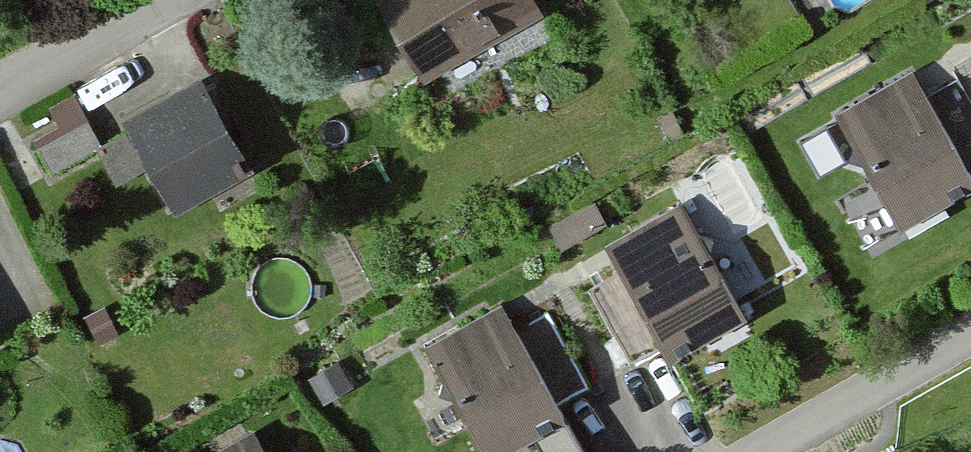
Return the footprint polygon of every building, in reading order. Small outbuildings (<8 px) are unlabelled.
[(363,7),(410,90),(531,22),(519,0),(375,0),(363,7)] [(918,97),(905,73),(828,114),(835,126),(798,146),(816,180),(853,160),(892,232),(969,191),(958,172),(918,97)] [(958,172),(970,165),(970,119),(950,80),(918,97),(958,172)] [(110,130),(116,142),(94,160),(111,192),(135,179),(156,218),(222,183),(211,163),(224,156),(189,89),(110,130)] [(88,148),(60,98),(37,111),(48,129),(23,143),(41,174),(88,148)] [(731,327),(668,213),(596,252),(610,277),(576,296),(622,380),(654,362),(656,368),(731,327)] [(105,337),(94,313),(76,322),(87,345),(105,337)] [(487,314),(413,354),(465,451),(509,451),(549,431),(487,314)] [(341,393),(329,368),(301,382),(313,407),(341,393)] [(238,440),(216,451),(244,451),(238,440)]
